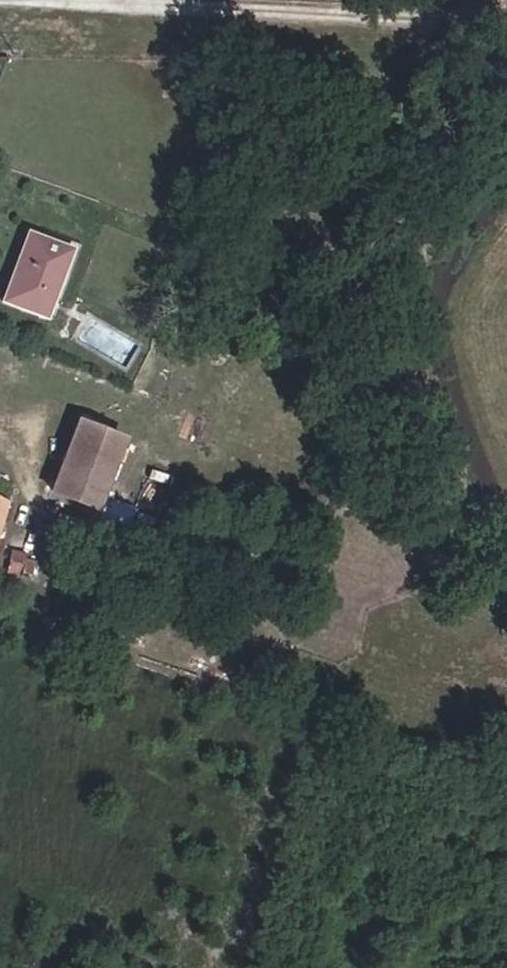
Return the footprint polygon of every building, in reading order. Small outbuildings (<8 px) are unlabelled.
[(87,233),(38,217),(11,293),(59,312),(87,233)] [(54,492),(100,505),(120,432),(74,419),(54,492)] [(0,497),(0,541),(1,541),(13,501),(0,497)] [(14,550),(9,566),(31,573),(36,556),(14,550)]
